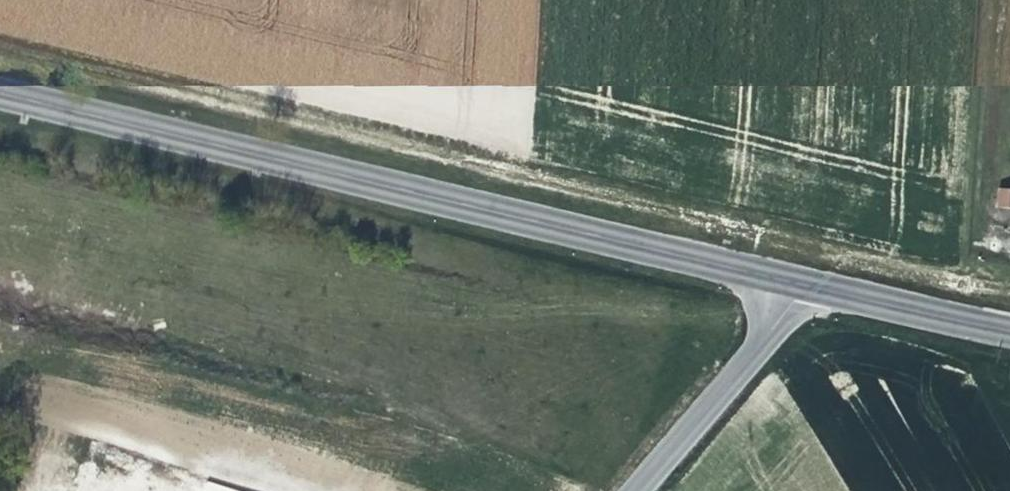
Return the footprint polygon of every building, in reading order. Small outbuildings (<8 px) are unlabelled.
[(1009,209),(1009,188),(997,187),(995,208),(1009,209)]
